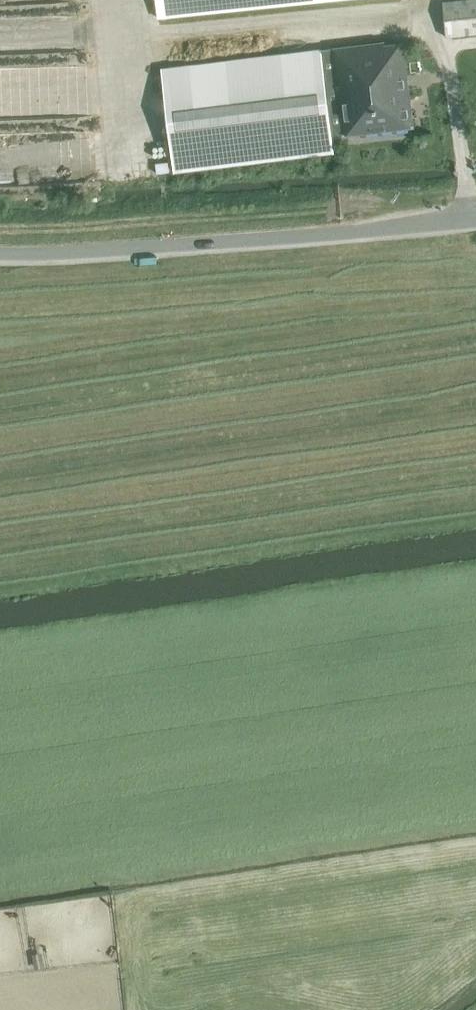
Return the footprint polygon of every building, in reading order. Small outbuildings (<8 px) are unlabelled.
[(159,17),(192,14),(330,0),(157,0),(159,17)] [(443,1),(447,38),(475,35),(475,0),(455,0),(443,1)] [(192,64),(162,68),(174,162),(175,171),(192,169),(334,152),(332,133),(344,132),(345,134),(414,125),(411,96),(404,42),(402,42),(384,44),(384,41),(192,64)]
